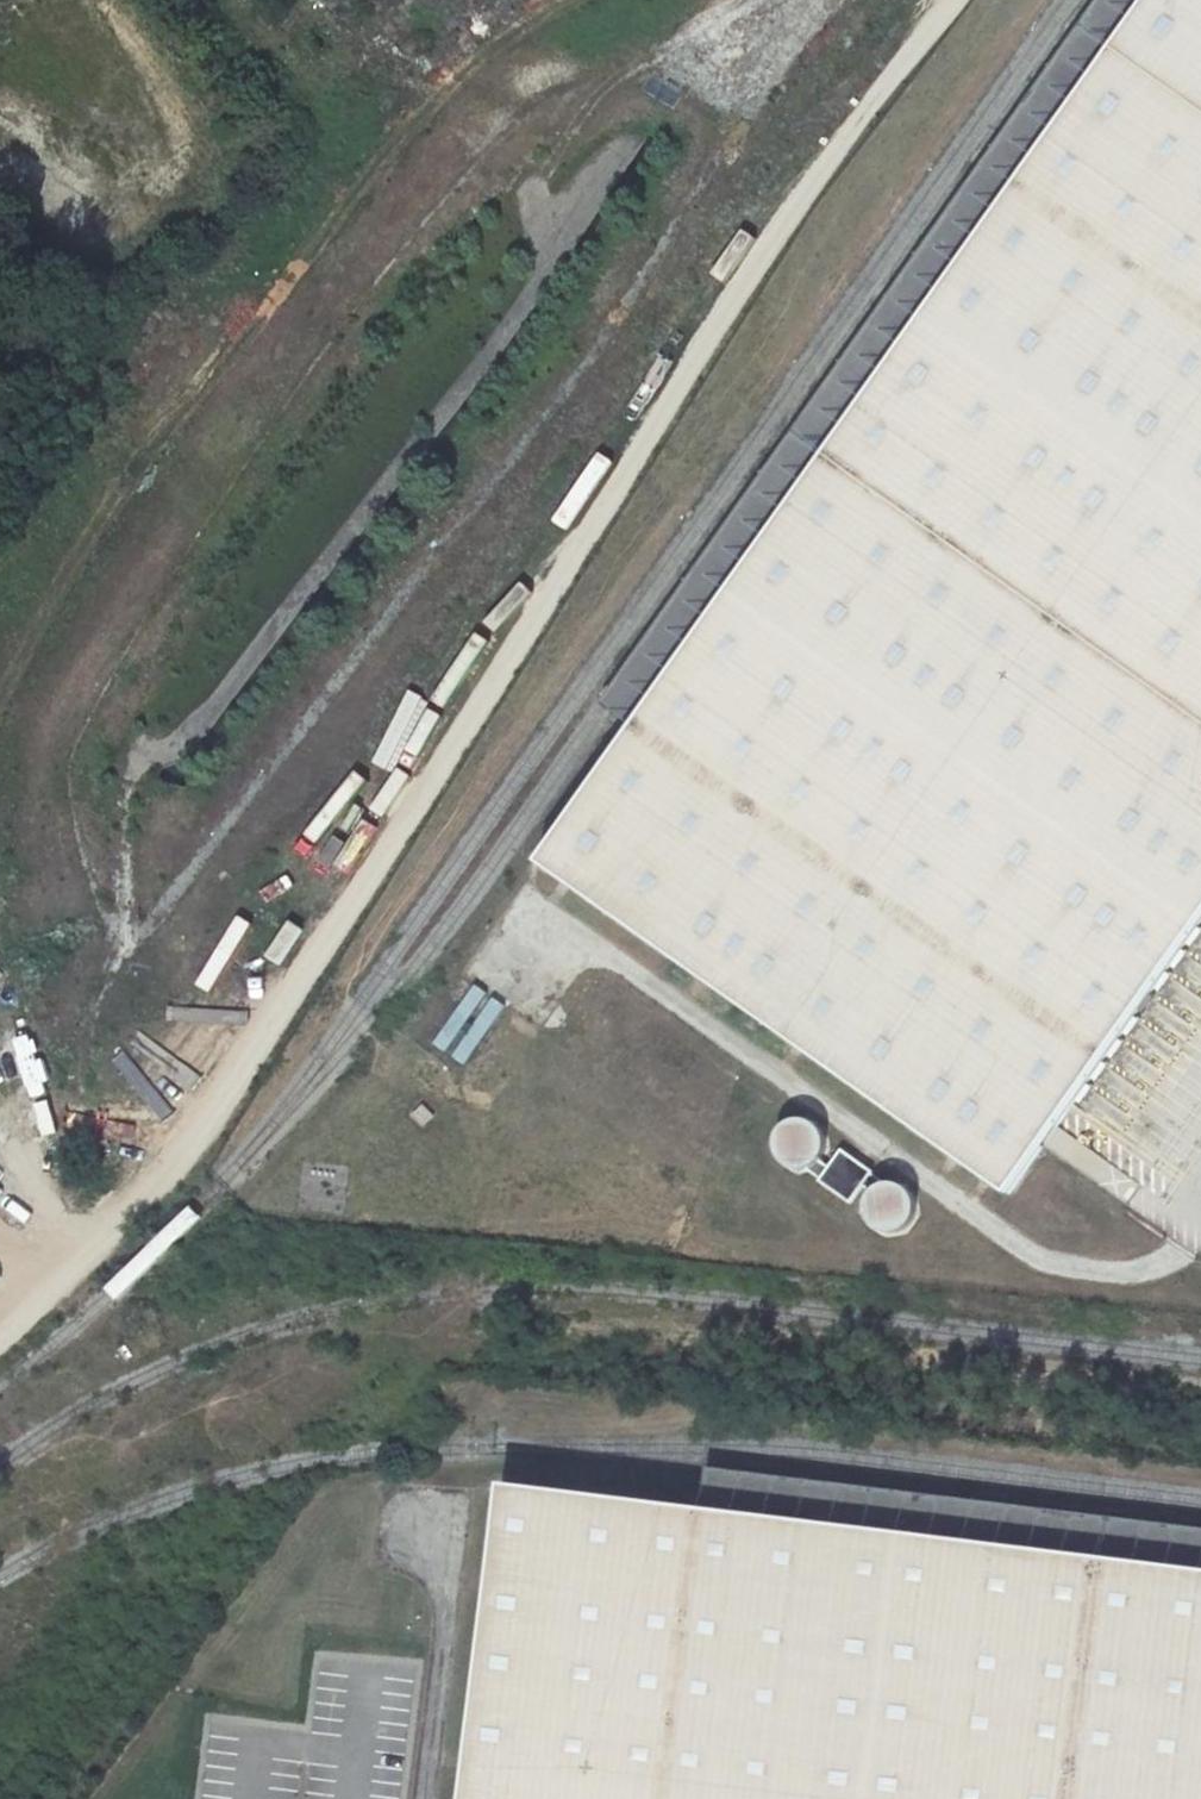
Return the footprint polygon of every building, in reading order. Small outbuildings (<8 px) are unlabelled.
[(1132,31),(536,873),(1011,1206),(1089,1096),(1105,1073),(1121,1051),(1136,1029),(1152,1006),(1168,984),(1184,962),(1200,939),(1200,937),(1200,0),(1154,0),(1132,31)] [(788,1112),(767,1150),(819,1177),(826,1164),(817,1160),(830,1135),(788,1112)] [(823,1180),(852,1205),(875,1179),(846,1154),(823,1180)] [(1200,1566),(1200,1520),(718,1458),(714,1474),(712,1503),(1200,1566)] [(460,1798),(1200,1798),(1200,1566),(712,1503),(497,1477),(460,1798)]
